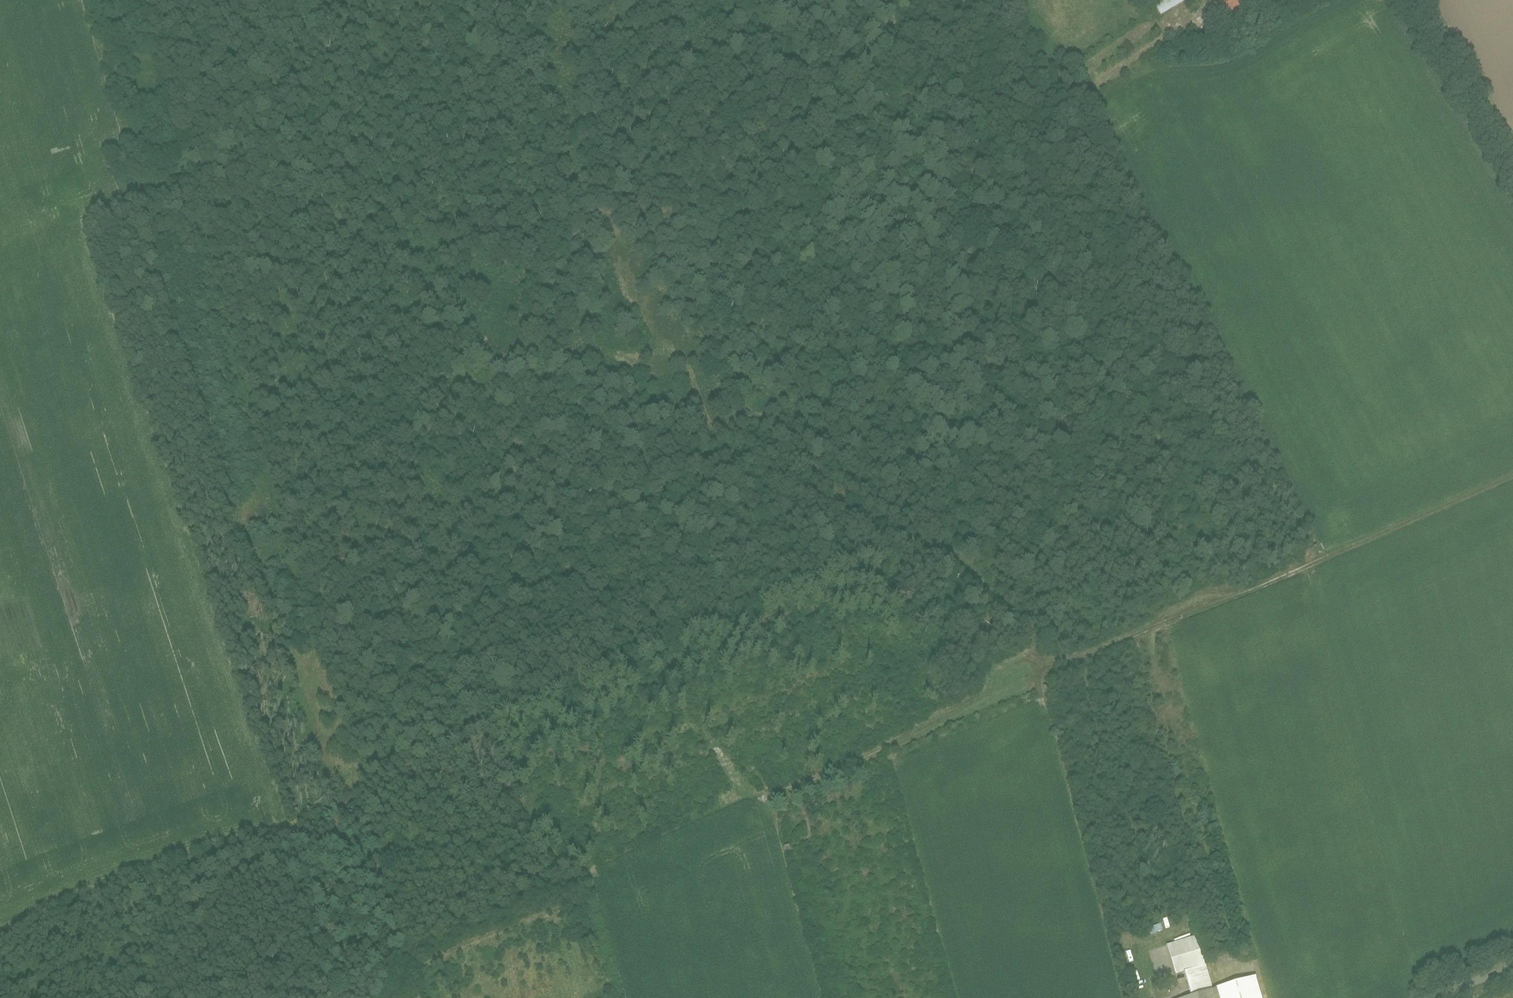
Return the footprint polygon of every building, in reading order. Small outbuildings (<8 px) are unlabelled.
[(1163,15),(1190,0),(1154,0),(1163,15)] [(1218,0),(1227,16),(1255,0),(1219,0),(1218,0)] [(1195,936),(1165,945),(1174,975),(1183,973),(1204,966),(1195,936)] [(1204,966),(1183,973),(1189,996),(1212,989),(1205,966),(1204,966)] [(1254,977),(1212,989),(1189,996),(1181,997),(1260,997),(1254,977)]
